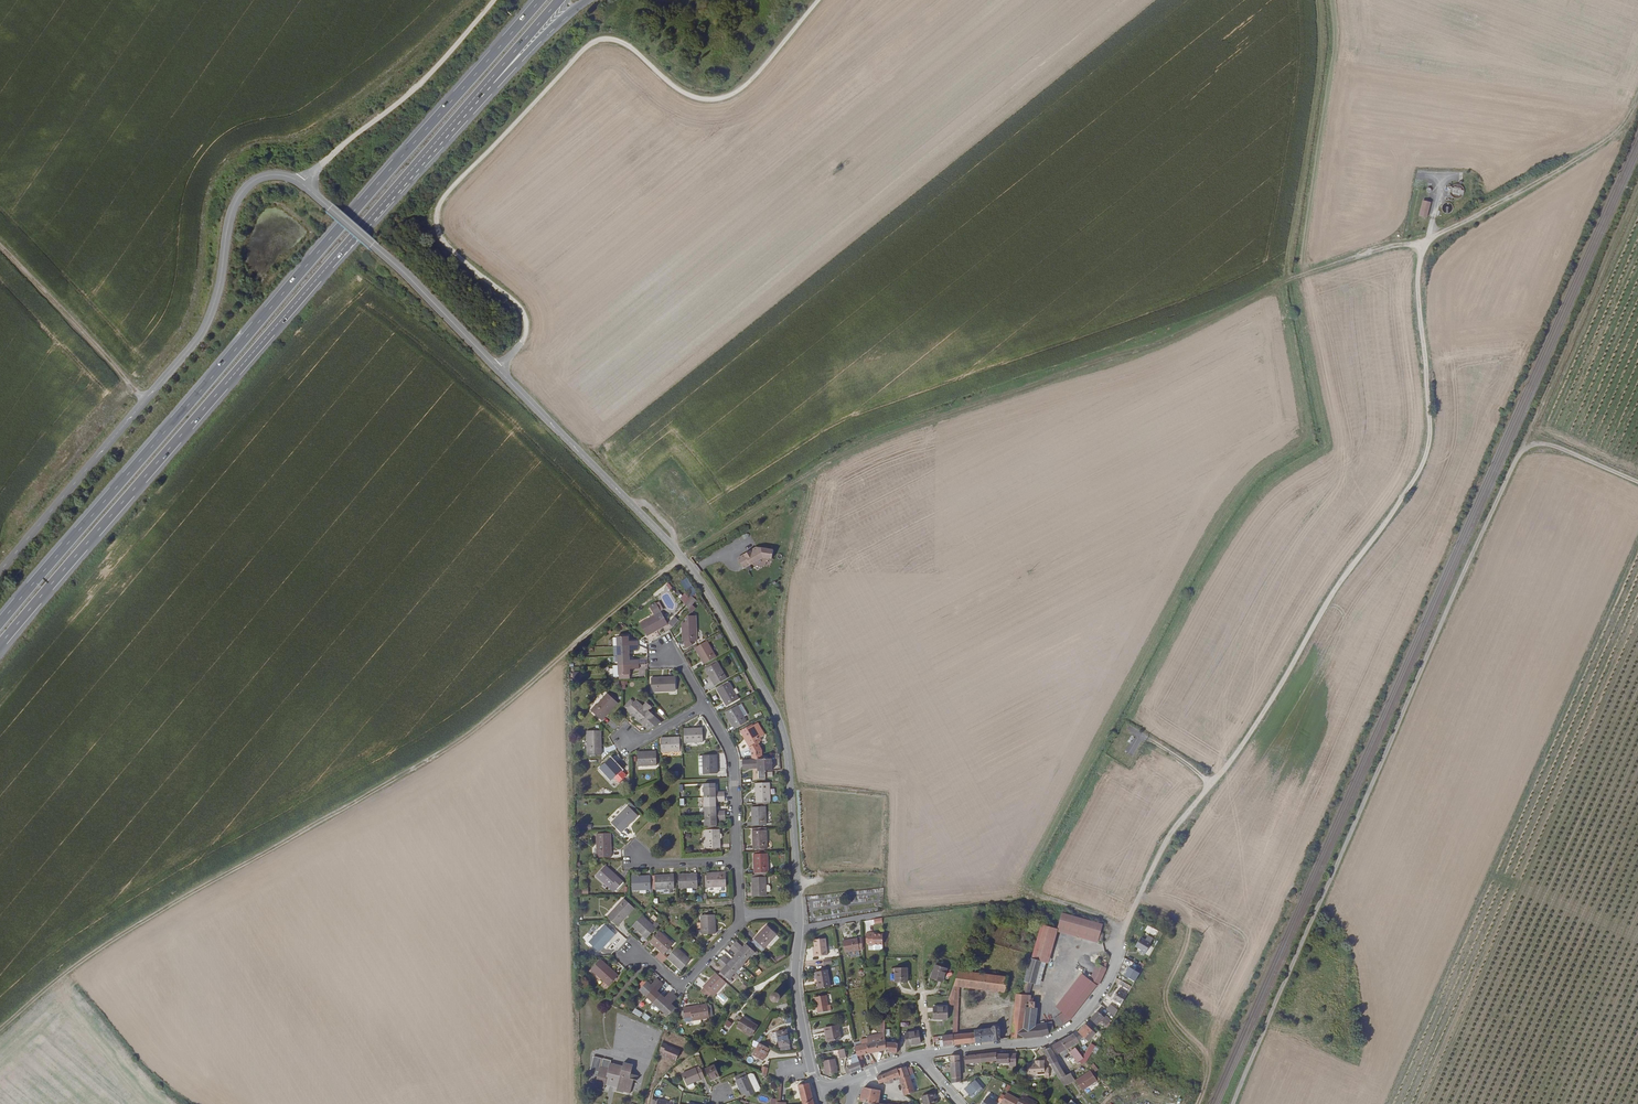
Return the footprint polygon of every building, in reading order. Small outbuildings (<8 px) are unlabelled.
[(376,185),(389,166),(386,164),(372,182),(376,185)] [(1450,195),(1461,196),(1462,186),(1451,185),(1450,195)] [(1426,218),(1431,201),(1423,198),(1418,215),(1426,218)] [(1452,203),(1442,203),(1443,213),(1452,212),(1452,203)] [(764,559),(773,560),(775,551),(757,548),(738,561),(745,571),(764,559)] [(683,595),(678,591),(676,593),(685,604),(692,596),(696,591),(687,577),(681,582),(687,590),(683,595)] [(693,604),(696,599),(692,596),(685,604),(689,608),(692,606),(693,604)] [(674,615),(668,623),(673,627),(679,619),(674,615)] [(692,644),(692,640),(692,636),(696,636),(695,615),(687,616),(685,619),(685,623),(682,623),(682,626),(683,626),(684,631),(682,631),(683,641),(685,641),(685,647),(692,644)] [(653,621),(650,618),(635,626),(642,638),(651,633),(650,632),(657,628),(657,629),(663,626),(658,618),(653,621)] [(613,640),(613,650),(633,648),(633,644),(624,645),(624,639),(613,640)] [(716,658),(707,641),(694,648),(696,653),(697,653),(700,657),(699,657),(704,666),(716,658)] [(613,650),(614,659),(625,658),(625,653),(634,652),(633,648),(613,650)] [(614,659),(615,668),(635,667),(634,662),(625,663),(625,658),(614,659)] [(728,679),(718,662),(705,669),(707,675),(708,674),(711,678),(710,679),(714,686),(728,679)] [(615,668),(615,678),(627,677),(626,672),(635,671),(635,667),(615,668)] [(649,694),(666,693),(666,689),(672,688),(672,680),(665,680),(665,681),(658,682),(658,680),(648,680),(649,694)] [(739,700),(730,682),(717,690),(720,695),(721,694),(723,698),(722,699),(727,707),(739,700)] [(593,718),(599,723),(603,719),(602,718),(607,712),(608,713),(615,706),(605,697),(593,710),(597,713),(593,718)] [(643,728),(647,732),(657,726),(649,720),(651,718),(645,714),(648,710),(643,705),(640,709),(633,703),(624,713),(631,720),(632,719),(638,724),(637,724),(642,729),(643,728)] [(747,721),(737,705),(725,712),(727,716),(728,715),(731,719),(730,720),(735,728),(747,721)] [(750,752),(759,751),(755,744),(760,741),(758,738),(762,736),(759,730),(760,730),(756,723),(751,726),(750,725),(739,732),(741,735),(742,735),(745,739),(743,739),(748,747),(748,748),(750,752)] [(683,744),(701,743),(701,730),(692,730),(692,731),(687,732),(687,730),(682,731),(683,744)] [(590,759),(599,758),(599,752),(597,752),(597,744),(598,744),(598,735),(584,735),(585,752),(590,752),(590,759)] [(678,753),(678,739),(668,740),(669,741),(664,741),(664,740),(659,740),(660,754),(678,753)] [(760,759),(759,751),(750,752),(750,760),(760,759)] [(637,768),(655,767),(655,754),(645,754),(645,756),(641,756),(641,755),(637,755),(637,768)] [(716,757),(702,757),(703,776),(716,775),(716,771),(717,771),(716,766),(715,766),(715,761),(716,761),(716,757)] [(771,759),(760,759),(750,760),(742,760),(742,768),(757,768),(759,768),(759,771),(757,771),(758,779),(765,778),(765,771),(772,771),(771,759)] [(614,780),(619,785),(624,779),(619,774),(619,775),(613,770),(614,769),(608,762),(598,772),(610,784),(614,780)] [(769,783),(755,784),(756,788),(757,788),(757,793),(756,793),(756,803),(770,802),(769,783)] [(704,789),(704,799),(724,798),(724,794),(715,794),(715,789),(709,790),(709,788),(704,789)] [(705,809),(716,808),(716,803),(725,803),(724,798),(704,799),(705,809)] [(753,827),(767,825),(766,807),(752,808),(752,812),(753,812),(754,817),(752,817),(753,827)] [(705,818),(725,817),(725,813),(716,813),(716,808),(705,809),(705,818)] [(614,830),(620,836),(625,831),(624,830),(629,825),(631,826),(637,819),(627,810),(615,822),(619,825),(614,830)] [(706,828),(717,827),(717,822),(726,821),(725,817),(705,818),(706,828)] [(768,849),(767,828),(753,829),(754,835),(755,835),(755,841),(754,841),(754,850),(768,849)] [(720,831),(717,831),(706,832),(707,850),(721,849),(720,846),(721,845),(720,840),(722,840),(723,839),(722,837),(721,835),(720,835),(720,831)] [(610,847),(610,837),(597,838),(597,855),(602,855),(602,861),(610,861),(610,855),(609,855),(609,848),(610,847)] [(767,875),(769,875),(769,854),(755,855),(755,859),(756,859),(757,864),(755,864),(756,873),(758,873),(758,876),(767,875)] [(612,888),(617,892),(623,886),(618,882),(612,877),(613,876),(606,870),(597,880),(609,891),(612,888)] [(709,889),(724,888),(723,883),(727,883),(727,874),(718,874),(718,876),(713,876),(713,875),(708,875),(709,889)] [(681,890),(699,890),(698,876),(689,876),(689,878),(684,878),(684,876),(680,877),(681,890)] [(657,892),(675,891),(675,877),(665,878),(665,879),(660,879),(660,878),(656,878),(657,892)] [(767,878),(753,878),(754,883),(755,883),(755,888),(754,888),(754,897),(768,896),(768,893),(768,886),(767,878)] [(652,893),(651,879),(642,879),(642,881),(637,881),(637,880),(633,880),(634,893),(652,893)] [(613,924),(620,929),(624,924),(623,924),(628,918),(629,919),(635,912),(625,903),(614,916),(618,919),(613,924)] [(717,921),(717,916),(703,917),(705,936),(718,935),(718,926),(716,926),(716,921),(717,921)] [(1060,916),(1057,927),(1060,928),(1097,938),(1100,927),(1060,916)] [(644,919),(635,930),(638,933),(639,932),(642,935),(641,936),(649,942),(660,929),(657,926),(655,929),(644,919)] [(1051,963),(1059,930),(1060,928),(1057,927),(1043,923),(1034,959),(1045,961),(1050,963),(1051,963)] [(767,949),(771,945),(779,935),(769,926),(766,929),(767,930),(764,933),(763,933),(757,940),(767,949)] [(1100,942),(1101,939),(1097,938),(1060,928),(1059,930),(1100,942)] [(610,945),(611,945),(617,938),(607,930),(596,942),(599,945),(595,950),(601,956),(606,951),(605,950),(610,945)] [(884,944),(884,934),(879,934),(875,934),(875,933),(870,933),(870,934),(867,934),(867,943),(870,943),(870,944),(875,944),(884,944)] [(653,945),(652,945),(656,948),(657,947),(660,950),(659,951),(663,955),(666,958),(673,950),(670,948),(673,945),(661,935),(657,940),(653,945)] [(779,935),(771,945),(773,947),(774,947),(781,938),(779,935)] [(817,945),(817,955),(829,954),(828,937),(817,938),(817,945)] [(859,949),(858,938),(844,940),(845,951),(859,949)] [(1148,944),(1138,939),(1133,948),(1139,951),(1138,954),(1142,956),(1148,944)] [(736,947),(751,960),(757,953),(749,946),(746,950),(739,944),(736,947)] [(736,960),(745,967),(751,960),(736,947),(733,950),(740,956),(736,960)] [(679,951),(670,961),(673,964),(674,962),(678,966),(677,967),(684,973),(690,966),(687,963),(690,960),(679,951)] [(784,953),(772,960),(775,963),(786,957),(784,953)] [(663,955),(659,960),(666,966),(670,961),(666,958),(663,955)] [(724,961),(739,974),(745,967),(736,960),(733,964),(726,958),(724,961)] [(1034,984),(1040,986),(1045,961),(1034,959),(1028,981),(1026,980),(1026,982),(1028,983),(1025,995),(1022,1004),(1027,1004),(1028,1004),(1030,996),(1031,996),(1034,984)] [(1100,980),(1106,963),(1099,960),(1087,986),(1095,990),(1100,980)] [(732,981),(739,974),(724,961),(721,964),(728,970),(724,974),(729,978),(732,981)] [(1044,987),(1050,963),(1045,961),(1040,986),(1044,987)] [(594,974),(607,986),(610,982),(615,986),(621,980),(616,976),(615,977),(610,972),(610,971),(603,964),(594,974)] [(949,967),(937,964),(933,976),(945,980),(949,967)] [(909,982),(909,968),(896,968),(897,982),(909,982)] [(957,999),(957,994),(961,969),(952,995),(951,999),(957,999)] [(963,986),(1006,993),(1009,977),(961,969),(957,994),(957,999),(952,1036),(952,1046),(999,1041),(999,1030),(998,1027),(996,1026),(993,1026),(991,1029),(977,1030),(977,1033),(958,1035),(963,986)] [(829,970),(819,972),(821,988),(831,986),(829,970)] [(705,994),(711,999),(714,996),(717,998),(730,984),(719,975),(716,979),(717,979),(714,983),(713,982),(707,989),(708,990),(705,994)] [(1056,1015),(1082,983),(1079,980),(1052,1012),(1056,1015)] [(610,982),(607,986),(605,987),(605,989),(609,991),(610,991),(615,986),(610,982)] [(643,994),(650,1000),(664,985),(660,982),(654,989),(650,986),(643,994)] [(1067,1025),(1094,992),(1082,983),(1056,1015),(1067,1025)] [(664,985),(650,1000),(657,1006),(665,998),(661,994),(667,988),(664,985)] [(782,994),(781,993),(777,993),(776,994),(775,997),(775,998),(776,1000),(778,1001),(782,1001),(783,999),(783,997),(783,995),(782,994)] [(1119,1004),(1123,998),(1114,993),(1111,999),(1115,1002),(1119,1004)] [(665,998),(657,1006),(665,1012),(678,997),(675,995),(669,1001),(665,998)] [(830,1006),(828,995),(817,997),(820,1013),(832,1011),(831,1006),(830,1006)] [(678,997),(665,1012),(672,1019),(679,1010),(675,1007),(681,1000),(678,997)] [(948,1018),(949,1005),(936,1004),(935,1017),(948,1018)] [(1109,1006),(1105,1012),(1112,1018),(1116,1010),(1109,1006)] [(688,1012),(689,1020),(696,1019),(697,1023),(714,1020),(711,1007),(702,1008),(702,1010),(695,1011),(695,1010),(688,1012)] [(640,1018),(643,1013),(635,1008),(632,1013),(640,1018)] [(1009,1040),(1024,1038),(1025,1029),(1038,1026),(1038,1010),(1037,1008),(1026,1009),(1015,1011),(1013,1030),(1011,1030),(1011,1034),(1010,1034),(1009,1040)] [(647,1022),(651,1018),(645,1013),(642,1018),(647,1022)] [(1109,1022),(1103,1015),(1101,1017),(1097,1013),(1090,1021),(1096,1026),(1100,1022),(1104,1025),(1106,1022),(1108,1024),(1109,1022)] [(757,1021),(748,1015),(740,1026),(754,1036),(761,1026),(756,1023),(757,1021)] [(727,1020),(723,1025),(729,1029),(732,1024),(727,1020)] [(1043,1037),(1053,1032),(1052,1025),(1052,1023),(1038,1026),(1025,1029),(1024,1038),(1043,1037)] [(840,1026),(827,1028),(829,1041),(842,1039),(840,1026)] [(1094,1036),(1084,1027),(1078,1034),(1088,1043),(1094,1036)] [(793,1052),(790,1031),(780,1033),(783,1053),(793,1052)] [(920,1044),(919,1032),(905,1034),(907,1046),(920,1044)] [(886,1033),(882,1034),(874,1035),(870,1035),(871,1036),(871,1043),(869,1044),(871,1052),(871,1053),(886,1049),(886,1042),(886,1033)] [(864,1044),(857,1046),(858,1052),(863,1068),(867,1067),(863,1054),(871,1053),(871,1052),(869,1044),(871,1043),(871,1036),(863,1038),(863,1039),(864,1044)] [(940,1047),(952,1046),(952,1036),(942,1037),(942,1041),(939,1042),(940,1047)] [(1061,1044),(1065,1050),(1074,1045),(1070,1038),(1061,1044)] [(898,1053),(899,1043),(887,1042),(887,1049),(887,1053),(888,1053),(898,1053)] [(771,1049),(762,1043),(755,1055),(765,1061),(770,1054),(769,1053),(771,1049)] [(1061,1043),(1053,1047),(1058,1055),(1065,1050),(1061,1044),(1061,1043)] [(659,1056),(678,1061),(681,1050),(662,1044),(659,1056)] [(846,1048),(838,1050),(840,1058),(848,1056),(846,1048)] [(1043,1049),(1051,1066),(1057,1062),(1050,1049),(1046,1050),(1045,1048),(1043,1049)] [(1088,1048),(1083,1057),(1083,1058),(1087,1060),(1093,1050),(1088,1048)] [(1082,1059),(1075,1049),(1070,1053),(1078,1063),(1083,1060),(1086,1062),(1087,1060),(1083,1058),(1083,1057),(1082,1059)] [(863,1068),(858,1052),(853,1053),(854,1057),(853,1057),(855,1065),(849,1067),(851,1073),(863,1068)] [(996,1062),(996,1056),(996,1054),(964,1057),(965,1064),(996,1062)] [(629,1080),(630,1074),(633,1064),(623,1062),(622,1065),(610,1063),(611,1060),(594,1056),(591,1070),(598,1072),(595,1085),(604,1088),(605,1084),(617,1087),(616,1089),(623,1091),(630,1093),(633,1081),(629,1080)] [(996,1062),(996,1064),(1008,1064),(1008,1067),(1016,1067),(1015,1056),(996,1056),(996,1062)] [(835,1057),(824,1060),(827,1075),(838,1072),(835,1057)] [(951,1068),(960,1068),(960,1057),(951,1057),(951,1068)] [(1036,1062),(1036,1064),(1036,1066),(1028,1067),(1028,1076),(1046,1074),(1046,1077),(1050,1077),(1049,1068),(1045,1069),(1045,1061),(1036,1062)] [(1051,1066),(1056,1075),(1062,1072),(1057,1062),(1051,1066)] [(707,1075),(703,1063),(686,1069),(690,1081),(696,1079),(707,1075)] [(722,1075),(718,1063),(709,1066),(712,1078),(722,1075)] [(762,1066),(760,1074),(766,1076),(768,1068),(762,1066)] [(907,1068),(899,1071),(900,1077),(901,1078),(909,1075),(908,1070),(907,1068)] [(758,1093),(750,1071),(738,1076),(742,1085),(741,1087),(742,1089),(744,1089),(745,1093),(748,1092),(749,1096),(758,1093)] [(890,1074),(878,1078),(880,1084),(885,1082),(885,1084),(895,1081),(894,1079),(900,1077),(899,1071),(893,1072),(890,1074)] [(1062,1072),(1056,1075),(1059,1081),(1065,1078),(1062,1072)] [(952,1083),(960,1082),(960,1074),(952,1074),(952,1083)] [(1075,1082),(1082,1093),(1097,1084),(1091,1075),(1090,1074),(1075,1082)] [(906,1096),(914,1093),(910,1078),(909,1075),(901,1078),(901,1079),(906,1096)] [(1061,1086),(1064,1088),(1075,1082),(1070,1075),(1065,1078),(1068,1083),(1061,1086)] [(1065,1078),(1059,1081),(1061,1086),(1068,1083),(1065,1078)] [(780,1084),(780,1103),(789,1103),(783,1103),(783,1084),(780,1084)] [(811,1084),(801,1086),(805,1103),(815,1103),(811,1084)] [(978,1093),(970,1085),(964,1089),(972,1098),(978,1093)] [(871,1103),(879,1103),(882,1091),(865,1088),(860,1103),(868,1103),(871,1103)] [(1004,1103),(1016,1103),(1019,1099),(1007,1092),(1000,1102),(1004,1103)] [(937,1103),(935,1098),(933,1093),(921,1097),(924,1103),(935,1103),(937,1103)] [(1021,1096),(1019,1099),(1016,1103),(1035,1103),(1025,1098),(1021,1096)]
